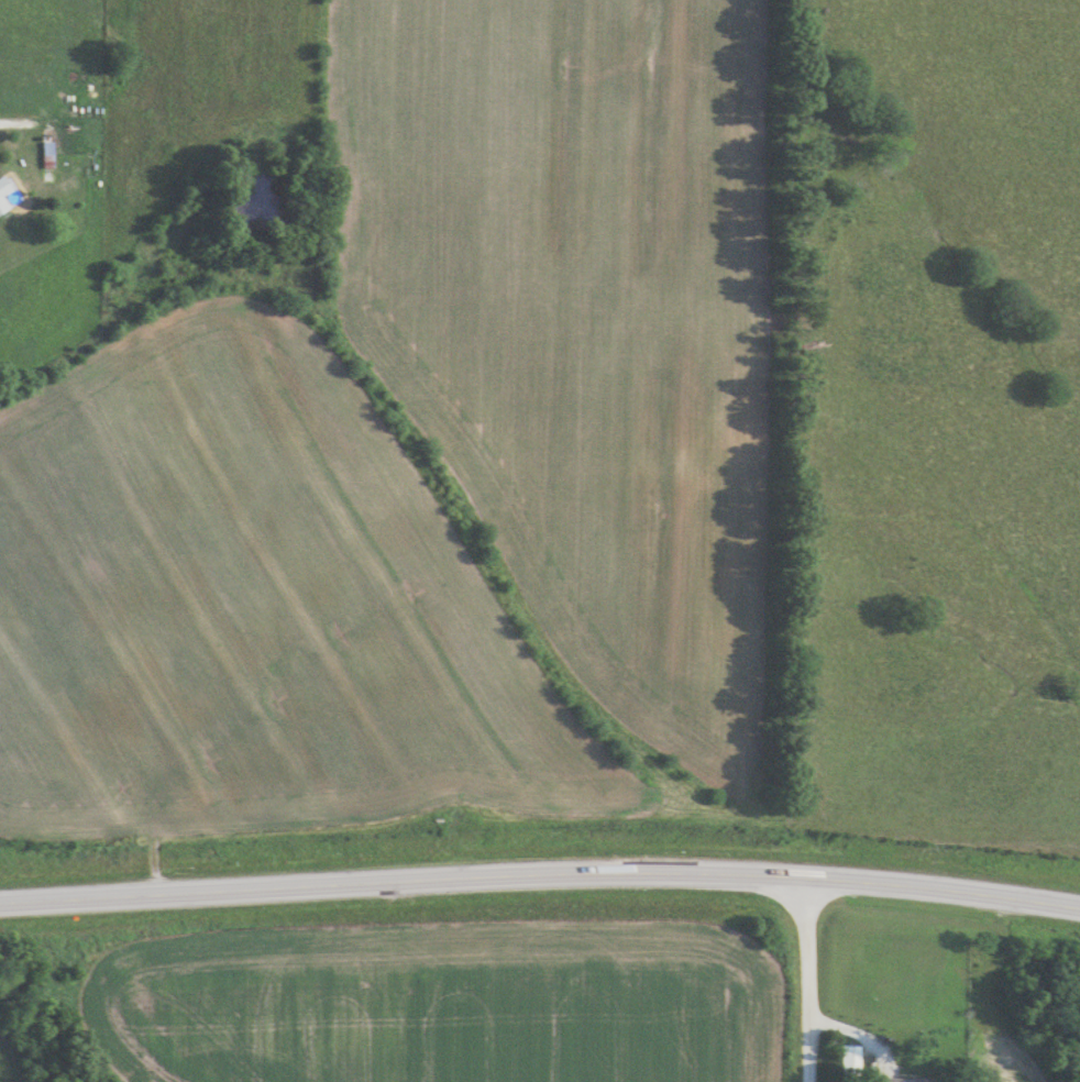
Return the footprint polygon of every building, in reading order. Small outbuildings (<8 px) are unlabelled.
[(53,144),(44,144),(44,182),(53,182),(53,144)] [(0,190),(0,217),(11,210),(0,190)] [(841,1074),(861,1075),(862,1045),(842,1045),(841,1074)]
